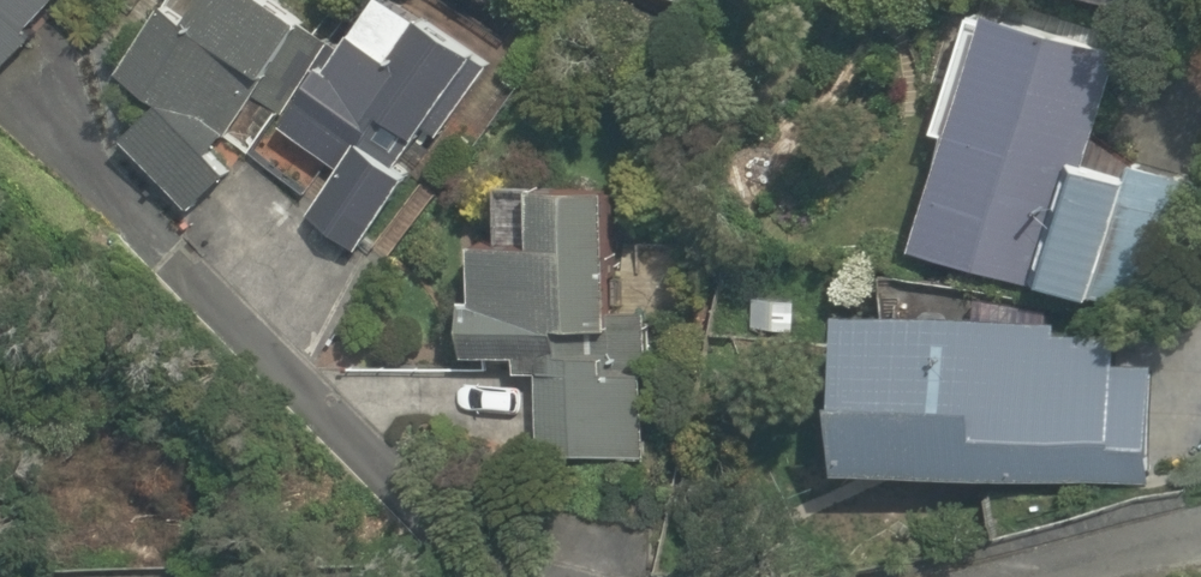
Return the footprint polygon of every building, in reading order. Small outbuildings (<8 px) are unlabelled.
[(71,0),(0,0),(0,64),(71,0)] [(220,187),(223,137),(314,20),(287,0),(179,0),(121,74),(122,153),(186,203),(220,187)] [(338,166),(303,206),(355,251),(507,75),(497,67),(420,0),(393,0),(287,122),(338,166)] [(1004,21),(970,10),(933,119),(967,130),(926,251),(1051,293),(1056,280),(1136,307),(1179,180),(1098,153),(1137,36),(1029,0),(1011,0),(1004,21)] [(509,246),(492,244),(486,292),(479,355),(515,359),(513,377),(544,381),(537,449),(595,455),(625,185),(557,177),(517,173),(509,246)] [(1027,315),(865,308),(858,468),(1148,482),(1153,379),(1117,378),(1119,331),(1027,327),(1027,315)]
